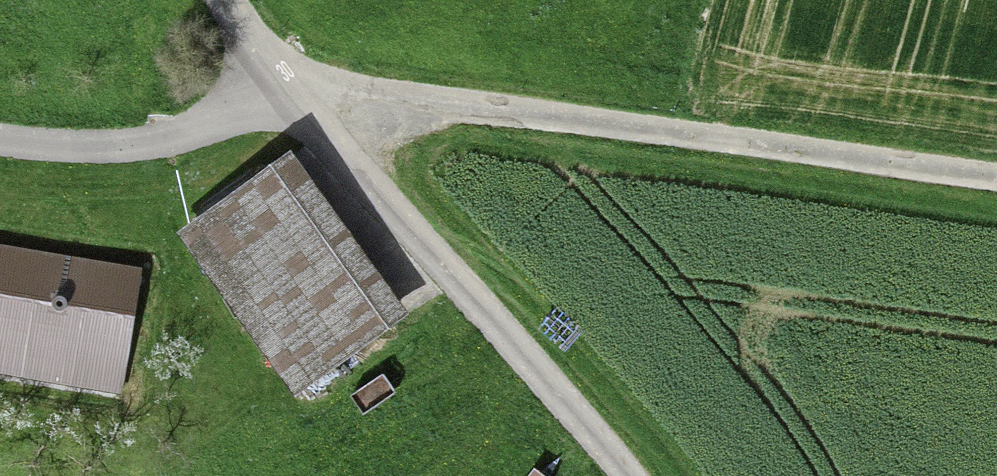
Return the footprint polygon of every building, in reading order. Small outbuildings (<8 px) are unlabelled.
[(298,399),(406,323),(292,161),(183,237),(298,399)] [(127,361),(141,268),(0,247),(0,342),(127,361)]
